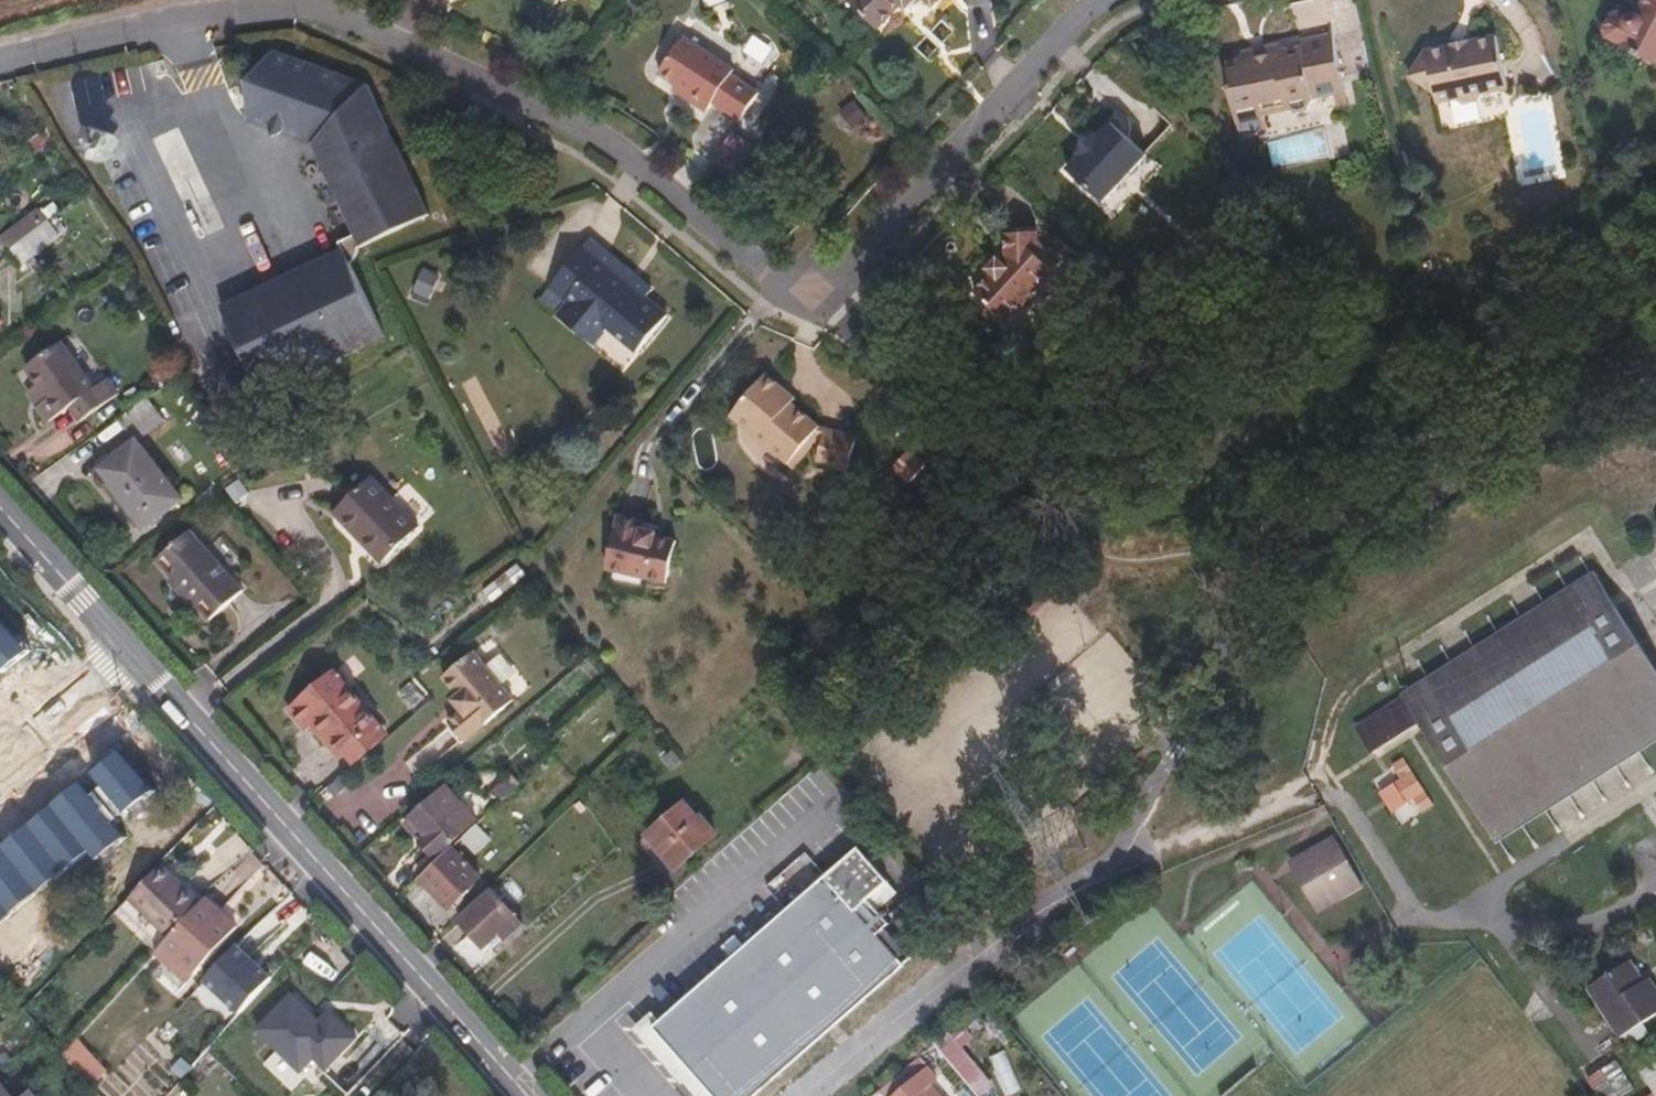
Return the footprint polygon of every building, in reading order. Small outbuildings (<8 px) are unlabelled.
[(922,0),(853,0),(884,31),(909,5),(913,9),(922,0)] [(1642,13),(1631,15),(1627,20),(1613,11),(1611,14),(1603,13),(1598,24),(1604,33),(1603,35),(1619,42),(1619,45),(1655,64),(1655,0),(1649,0),(1642,13)] [(1347,112),(1327,31),(1324,32),(1327,45),(1299,52),(1300,60),(1287,63),(1283,57),(1275,67),(1269,60),(1259,62),(1253,72),(1246,65),(1242,73),(1232,75),(1227,82),(1244,149),(1270,141),(1268,128),(1266,120),(1287,116),(1297,121),(1310,118),(1317,109),(1317,105),(1333,102),(1336,115),(1347,112)] [(765,92),(739,74),(742,70),(691,35),(665,72),(682,84),(694,93),(690,98),(710,113),(718,103),(745,120),(765,92)] [(1510,90),(1498,37),(1472,43),(1472,46),(1454,50),(1453,47),(1429,53),(1431,61),(1418,82),(1438,96),(1440,105),(1460,101),(1465,105),(1482,102),(1486,95),(1510,90)] [(1472,46),(1472,43),(1470,40),(1453,44),(1453,47),(1454,50),(1472,46)] [(430,211),(369,79),(276,43),(267,68),(251,75),(259,90),(250,114),(317,139),(360,233),(341,242),(345,248),(224,305),(265,392),(385,336),(351,262),(357,261),(360,244),(430,211)] [(1300,60),(1299,52),(1283,57),(1287,63),(1300,60)] [(1418,82),(1431,61),(1429,53),(1415,79),(1418,82)] [(1275,67),(1283,57),(1269,60),(1275,67)] [(1253,72),(1259,62),(1246,65),(1253,72)] [(694,93),(682,84),(677,90),(690,98),(694,93)] [(1140,141),(1149,131),(1139,122),(1146,114),(1126,97),(1110,115),(1140,141)] [(469,115),(453,108),(449,118),(465,125),(469,115)] [(1297,121),(1287,116),(1266,120),(1268,128),(1297,121)] [(1108,203),(1151,156),(1118,124),(1104,139),(1101,136),(1084,154),(1088,158),(1073,172),(1108,203)] [(730,169),(749,143),(732,130),(713,156),(730,169)] [(48,221),(49,220),(40,210),(0,241),(0,244),(7,253),(13,248),(48,221)] [(26,265),(60,238),(48,221),(13,248),(26,265)] [(1012,321),(1066,264),(1042,240),(1042,232),(1013,235),(1016,253),(1018,256),(1011,264),(1007,260),(1002,256),(991,268),(997,274),(980,292),(1012,321)] [(664,314),(643,297),(598,259),(604,253),(586,238),(545,286),(565,303),(554,315),(573,332),(585,319),(601,334),(605,329),(633,352),(664,314)] [(649,289),(604,253),(598,259),(643,297),(649,289)] [(1011,264),(1018,256),(1016,253),(1007,260),(1011,264)] [(601,334),(585,319),(573,332),(591,346),(601,334)] [(120,394),(109,378),(96,387),(64,342),(28,367),(41,384),(27,393),(49,423),(71,408),(80,422),(120,394)] [(815,426),(786,402),(774,392),(779,387),(762,373),(727,415),(784,463),(815,426)] [(791,397),(779,387),(774,392),(786,402),(791,397)] [(140,441),(166,421),(147,398),(117,420),(134,442),(99,470),(146,530),(185,500),(140,441)] [(789,468),(813,440),(819,441),(821,427),(815,426),(784,463),(789,468)] [(845,469),(853,433),(821,427),(819,441),(816,458),(829,460),(828,466),(845,469)] [(828,466),(829,460),(816,458),(816,463),(828,466)] [(384,564),(422,527),(373,477),(335,514),(384,564)] [(665,584),(674,543),(655,538),(656,531),(642,528),(643,522),(617,517),(605,571),(665,584)] [(230,575),(207,549),(192,531),(158,562),(209,620),(244,591),(230,575)] [(242,564),(220,539),(207,549),(230,575),(242,564)] [(1596,574),(1593,576),(1595,582),(1570,590),(1355,726),(1373,754),(1408,732),(1422,723),(1430,736),(1496,839),(1546,808),(1638,749),(1655,738),(1655,667),(1596,574)] [(1595,582),(1593,576),(1570,590),(1595,582)] [(0,613),(0,671),(1,671),(31,647),(0,613)] [(1054,683),(1074,704),(1088,691),(1095,698),(1119,675),(1128,684),(1141,672),(1105,635),(1054,683)] [(467,744),(514,703),(473,655),(445,679),(460,698),(455,703),(465,714),(451,726),(467,744)] [(315,720),(352,690),(336,671),(296,705),(310,724),(315,720)] [(383,726),(352,690),(315,720),(345,757),(383,726)] [(310,724),(296,705),(288,711),(302,730),(310,724)] [(353,768),(390,736),(383,726),(345,757),(353,768)] [(673,770),(682,760),(674,750),(664,760),(673,770)] [(124,754),(98,772),(106,784),(96,795),(83,784),(0,849),(0,924),(91,854),(96,861),(124,837),(113,824),(157,787),(124,754)] [(1402,825),(1435,804),(1407,761),(1374,782),(1402,825)] [(482,876),(461,853),(469,846),(477,855),(522,812),(520,809),(528,801),(516,788),(420,879),(449,908),(482,876)] [(455,824),(447,816),(443,820),(437,813),(445,806),(436,797),(405,823),(436,857),(459,837),(450,827),(455,824)] [(717,835),(702,817),(700,820),(686,804),(649,836),(677,868),(717,835)] [(1364,887),(1333,838),(1300,858),(1330,908),(1364,887)] [(914,960),(888,929),(891,926),(890,925),(870,901),(890,885),(863,853),(665,1021),(662,1018),(643,1033),(696,1095),(753,1095),(914,960)] [(793,890),(818,866),(805,853),(780,877),(793,890)] [(502,893),(531,866),(523,857),(494,884),(502,893)] [(1330,908),(1300,858),(1282,868),(1312,918),(1330,908)] [(196,913),(172,892),(175,889),(163,878),(131,912),(168,946),(196,913)] [(526,925),(494,891),(461,921),(487,950),(502,935),(507,942),(526,925)] [(196,976),(234,931),(203,905),(196,913),(168,946),(165,949),(196,976)] [(238,940),(207,974),(248,1011),(279,977),(238,940)] [(1651,976),(1645,980),(1632,960),(1589,987),(1622,1037),(1655,1015),(1655,983),(1651,976)] [(286,988),(254,1024),(302,1073),(317,1059),(326,1070),(360,1037),(330,1006),(319,1019),(286,988)] [(992,1086),(948,1034),(935,1045),(980,1095),(992,1086)] [(93,1083),(109,1068),(79,1037),(63,1053),(93,1083)] [(1645,1074),(1655,1091),(1655,1066),(1645,1074)] [(928,1088),(935,1083),(926,1070),(896,1095),(935,1095),(928,1088)] [(0,1080),(0,1095),(13,1095),(0,1080)]
